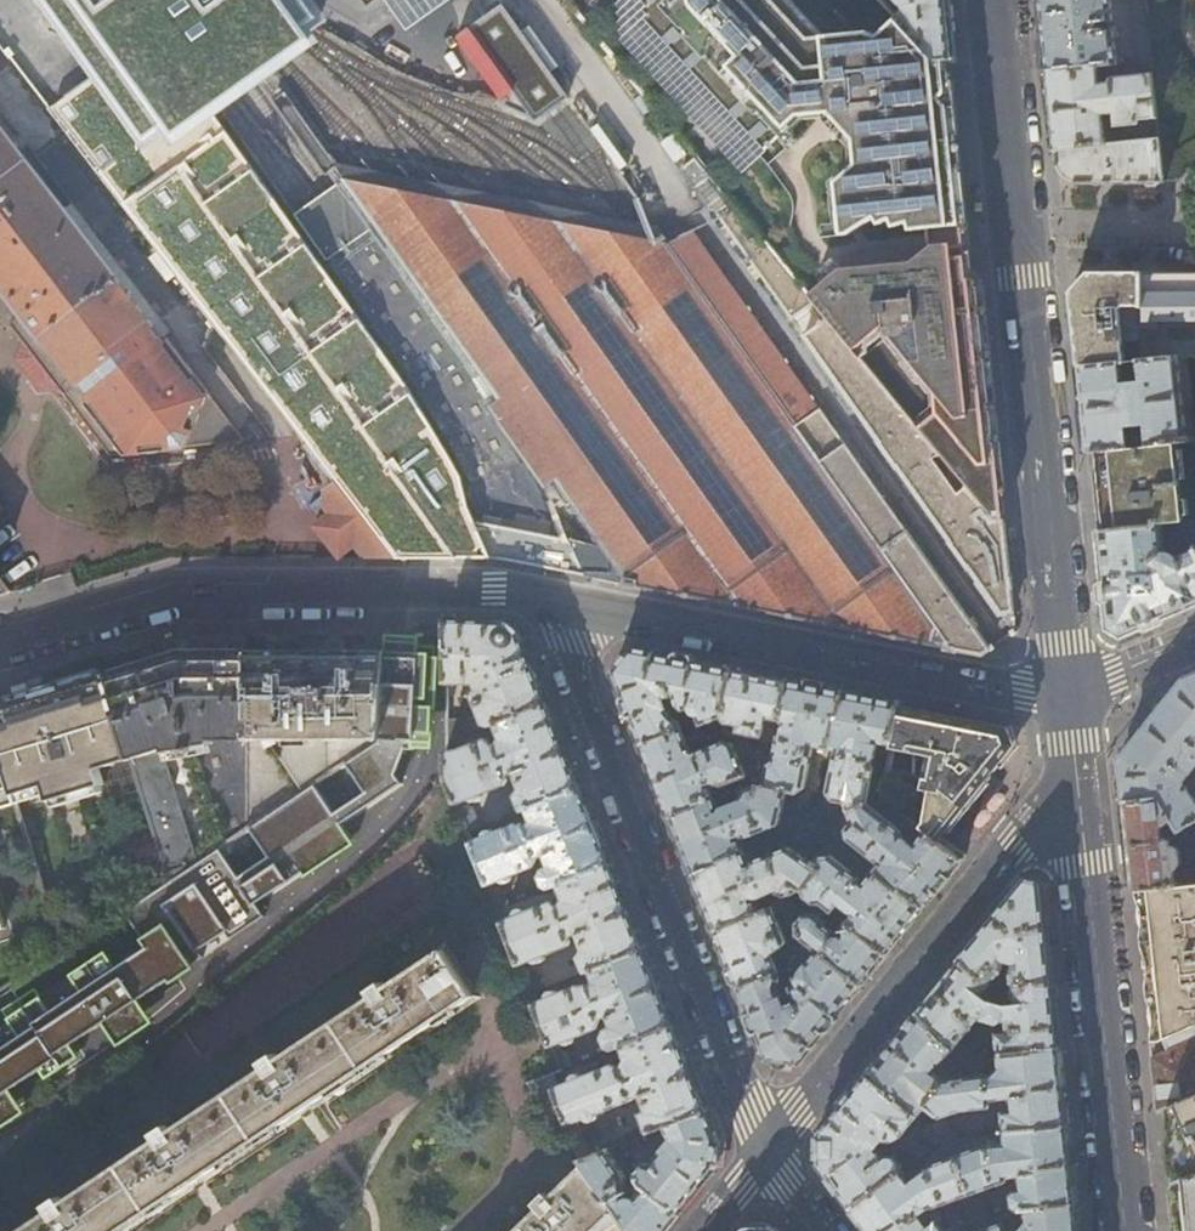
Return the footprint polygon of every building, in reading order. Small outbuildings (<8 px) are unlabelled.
[(142,138),(223,79),(239,68),(268,47),(293,29),(296,27),(290,19),(309,9),(302,0),(42,0),(142,138)] [(634,19),(757,154),(799,116),(830,113),(830,114),(853,139),(855,162),(835,181),(841,235),(849,234),(875,217),(879,224),(891,219),(894,226),(908,222),(911,229),(962,223),(945,60),(938,62),(899,19),(879,38),(872,31),(826,28),(800,0),(637,0),(634,19)] [(948,0),(899,0),(904,6),(905,6),(906,12),(899,19),(938,62),(945,60),(954,59),(948,2),(948,0)] [(1041,18),(1048,71),(1097,66),(1115,63),(1113,31),(1100,32),(1099,20),(1111,19),(1110,0),(1040,0),(1041,18)] [(1149,61),(1144,5),(1134,6),(1139,62),(1149,61)] [(467,27),(534,120),(552,108),(569,97),(499,6),(467,27)] [(1146,69),(1145,75),(1113,78),(1110,83),(1099,84),(1097,66),(1048,71),(1051,110),(1056,150),(1118,143),(1117,126),(1139,124),(1139,119),(1156,118),(1149,61),(1139,62),(1139,68),(1146,69)] [(554,484),(560,480),(560,481),(570,505),(564,507),(561,513),(566,528),(495,558),(542,568),(616,582),(676,594),(736,606),(788,616),(851,629),(900,638),(958,650),(981,654),(989,649),(909,531),(907,531),(698,231),(669,238),(661,223),(628,219),(605,214),(559,207),(532,202),(494,196),(459,191),(430,186),(395,180),(364,175),(345,172),(290,95),(277,104),(346,196),(376,236),(554,484)] [(25,316),(12,327),(27,347),(22,360),(42,387),(56,385),(111,457),(248,442),(168,341),(165,343),(65,217),(0,136),(0,284),(25,316)] [(1163,181),(1158,140),(1118,143),(1056,150),(1057,162),(1067,172),(1079,182),(1163,181)] [(793,317),(815,299),(811,293),(700,156),(686,167),(714,208),(719,211),(793,317)] [(376,236),(346,196),(340,200),(338,195),(334,198),(316,212),(294,228),(327,272),(376,236)] [(173,338),(72,211),(65,217),(165,343),(168,341),(173,338)] [(376,236),(327,272),(462,481),(495,558),(566,528),(561,513),(564,507),(570,505),(560,481),(560,480),(554,484),(376,236)] [(178,281),(156,253),(152,256),(155,260),(150,264),(169,287),(178,281)] [(994,520),(1003,521),(979,284),(968,275),(966,256),(841,268),(811,293),(815,299),(826,311),(855,347),(937,449),(964,483),(981,504),(987,510),(994,520)] [(1143,360),(1143,273),(1091,273),(1072,296),(1074,319),(1079,367),(1120,362),(1139,360),(1143,360)] [(1143,273),(1143,360),(1179,356),(1194,354),(1194,273),(1143,273)] [(937,449),(855,347),(826,311),(804,327),(878,435),(877,436),(896,462),(897,462),(950,536),(948,538),(966,564),(968,563),(1003,613),(1013,611),(1006,555),(1003,521),(994,520),(987,510),(978,516),(973,510),(981,504),(964,483),(955,489),(931,454),(937,449)] [(1188,441),(1179,356),(1143,360),(1139,360),(1141,380),(1123,382),(1120,362),(1079,367),(1083,405),(1088,452),(1095,451),(1173,444),(1188,441)] [(1182,522),(1173,444),(1095,451),(1099,486),(1103,530),(1161,524),(1171,524),(1182,522)] [(394,556),(337,483),(328,490),(334,497),(341,507),(333,513),(317,525),(341,557),(348,552),(356,546),(363,556),(394,556)] [(341,507),(334,497),(325,503),(333,513),(341,507)] [(1182,522),(1171,524),(1172,532),(1177,532),(1179,537),(1194,535),(1194,522),(1182,522)] [(1161,524),(1103,530),(1095,530),(1101,581),(1107,630),(1122,638),(1170,618),(1194,607),(1194,548),(1177,556),(1171,553),(1165,554),(1161,524)] [(363,556),(356,546),(348,552),(351,556),(363,556)] [(10,591),(0,579),(0,594),(10,591)] [(533,665),(523,640),(501,621),(486,620),(446,619),(446,634),(448,691),(453,691),(453,683),(475,683),(478,689),(472,693),(466,695),(472,712),(480,710),(485,721),(489,724),(496,722),(548,703),(533,665)] [(673,695),(669,685),(651,680),(655,652),(645,650),(634,647),(614,671),(627,704),(643,744),(681,729),(678,721),(668,713),(663,700),(672,696),(673,695)] [(75,1048),(73,1045),(203,958),(199,951),(226,932),(231,939),(265,916),(256,903),(352,839),(341,824),(402,783),(396,774),(406,749),(416,749),(420,649),(405,648),(405,651),(399,651),(384,651),(381,738),(346,762),(366,792),(333,814),(313,784),(250,826),(269,856),(238,878),(218,848),(171,880),(125,910),(152,950),(120,972),(109,955),(75,978),(86,994),(53,1016),(38,992),(4,1015),(21,1038),(0,1052),(0,1098),(75,1048)] [(211,649),(181,649),(104,672),(132,760),(171,880),(218,848),(248,828),(247,649),(211,649)] [(381,738),(384,651),(323,650),(247,649),(248,828),(250,826),(313,784),(346,762),(381,738)] [(724,717),(733,667),(699,660),(655,652),(651,680),(669,685),(673,695),(677,695),(676,698),(680,707),(684,710),(690,708),(691,714),(696,716),(693,718),(696,726),(724,717)] [(58,688),(104,672),(103,667),(47,685),(48,691),(58,688)] [(781,718),(788,678),(759,672),(733,667),(724,717),(727,722),(733,724),(733,730),(763,735),(767,715),(781,718)] [(132,760),(104,672),(58,688),(48,691),(47,685),(43,676),(28,681),(31,690),(33,695),(8,703),(0,706),(0,751),(14,796),(44,787),(47,795),(49,802),(52,800),(100,786),(103,785),(100,771),(100,769),(132,760)] [(1185,679),(1152,720),(1125,752),(1123,756),(1120,759),(1120,762),(1121,767),(1122,779),(1125,801),(1159,798),(1179,831),(1184,829),(1189,824),(1194,821),(1194,798),(1185,780),(1194,768),(1194,675),(1185,679)] [(839,715),(844,689),(819,684),(788,678),(781,718),(786,725),(784,729),(782,735),(780,735),(776,758),(770,764),(766,785),(785,790),(786,788),(797,790),(803,787),(813,744),(815,743),(829,747),(837,717),(839,715)] [(8,703),(33,695),(31,690),(26,692),(23,682),(9,687),(12,696),(6,699),(8,703)] [(900,708),(901,700),(873,695),(844,689),(839,715),(837,717),(829,747),(839,749),(837,761),(834,765),(829,790),(834,798),(846,800),(850,809),(867,802),(873,770),(871,762),(876,756),(878,742),(888,743),(886,756),(890,757),(892,747),(900,708)] [(564,745),(548,703),(496,722),(502,737),(494,744),(486,737),(448,751),(449,778),(469,829),(478,826),(472,810),(467,808),(463,801),(504,784),(509,778),(508,774),(514,771),(521,787),(517,797),(522,809),(528,808),(581,788),(564,745)] [(892,747),(928,754),(924,777),(888,770),(883,796),(897,809),(938,840),(1013,746),(1007,728),(938,715),(900,708),(892,747)] [(458,737),(457,721),(448,720),(448,740),(458,737)] [(719,735),(716,727),(707,730),(711,739),(719,735)] [(692,756),(681,729),(643,744),(654,774),(671,817),(696,808),(695,803),(715,795),(713,785),(721,782),(724,784),(747,775),(735,743),(723,743),(692,756)] [(14,797),(14,796),(0,751),(0,802),(14,797)] [(766,785),(770,764),(763,763),(760,784),(766,785)] [(720,808),(715,795),(695,803),(696,808),(671,817),(679,838),(693,873),(743,852),(739,840),(778,824),(785,790),(766,785),(760,784),(749,789),(741,802),(724,809),(720,808)] [(102,793),(100,786),(52,800),(55,808),(102,793)] [(44,787),(14,796),(14,797),(16,804),(47,795),(44,787)] [(596,826),(581,788),(528,808),(532,821),(531,823),(520,825),(517,823),(473,840),(498,906),(508,903),(503,891),(497,886),(495,881),(534,866),(538,856),(543,853),(549,866),(546,868),(541,876),(544,884),(549,887),(558,884),(610,864),(596,826)] [(16,804),(14,797),(0,802),(0,810),(16,804)] [(1180,832),(1179,831),(1159,798),(1125,801),(1129,844),(1134,889),(1143,888),(1190,883),(1189,864),(1181,860),(1178,848),(1170,845),(1170,839),(1180,832)] [(916,841),(912,846),(901,837),(899,829),(867,802),(850,809),(854,820),(847,828),(848,837),(880,863),(874,871),(896,889),(900,890),(923,906),(942,883),(961,859),(938,840),(897,809),(891,816),(911,831),(916,841)] [(1194,843),(1194,833),(1189,824),(1184,829),(1193,844),(1194,843)] [(43,862),(38,844),(30,848),(35,864),(43,862)] [(747,862),(743,852),(693,873),(703,898),(716,930),(757,915),(753,902),(755,898),(757,898),(772,892),(786,897),(803,891),(819,872),(813,866),(789,846),(749,863),(747,862)] [(896,889),(874,871),(863,882),(831,855),(821,856),(813,866),(819,872),(803,891),(805,896),(814,903),(823,903),(832,911),(839,903),(849,911),(854,912),(847,922),(886,953),(904,930),(923,906),(900,890),(896,889)] [(590,970),(644,949),(626,905),(610,864),(558,884),(564,899),(559,905),(552,900),(504,919),(532,991),(540,987),(535,972),(529,969),(527,962),(571,945),(573,940),(572,936),(575,935),(580,935),(585,947),(580,957),(585,971),(590,970)] [(138,879),(136,871),(113,879),(116,886),(138,879)] [(918,1012),(952,1052),(964,1064),(976,1076),(983,1070),(960,1043),(980,1018),(997,1023),(1005,1021),(1009,1023),(1009,1033),(998,1034),(1001,1055),(1059,1047),(1055,1012),(1047,938),(1042,884),(1025,879),(987,926),(939,986),(918,1012)] [(1190,883),(1143,888),(1146,918),(1156,1005),(1160,1043),(1194,1028),(1194,883),(1190,883)] [(770,904),(771,910),(757,915),(716,930),(723,948),(738,987),(776,973),(770,955),(785,945),(774,919),(782,914),(777,902),(770,904)] [(886,953),(847,922),(842,929),(842,935),(838,939),(835,937),(834,931),(814,913),(804,915),(798,923),(798,936),(800,939),(860,985),(873,969),(886,953)] [(839,1011),(860,985),(800,939),(798,946),(811,955),(813,954),(815,956),(798,977),(798,986),(790,989),(800,1016),(790,1031),(811,1047),(839,1011)] [(658,986),(644,949),(590,970),(594,982),(583,987),(580,985),(536,1002),(563,1070),(571,1066),(566,1054),(561,1051),(560,1045),(600,1029),(603,1021),(608,1018),(611,1018),(614,1028),(607,1031),(604,1038),(608,1048),(611,1050),(622,1047),(674,1025),(658,986)] [(50,1212),(21,1230),(121,1230),(195,1181),(475,995),(445,950),(388,987),(384,982),(379,984),(371,990),(375,996),(280,1059),(276,1053),(263,1061),(267,1068),(177,1128),(172,1131),(168,1125),(162,1129),(155,1133),(158,1140),(142,1151),(64,1203),(59,1197),(47,1206),(50,1212)] [(784,991),(776,973),(738,987),(751,1022),(766,1060),(796,1066),(811,1047),(790,1031),(800,1016),(790,989),(784,991)] [(952,1052),(918,1012),(890,1047),(867,1076),(920,1117),(927,1109),(928,1106),(947,1083),(936,1073),(952,1052)] [(689,1065),(674,1025),(622,1047),(627,1061),(624,1069),(615,1065),(562,1087),(560,1086),(555,1074),(530,1085),(581,1160),(591,1156),(579,1126),(579,1122),(633,1101),(640,1096),(646,1112),(640,1114),(647,1133),(667,1126),(707,1110),(689,1065)] [(1160,1043),(1150,1046),(1154,1077),(1157,1111),(1166,1108),(1194,1096),(1194,1028),(1160,1043)] [(1063,1084),(1059,1047),(1001,1055),(983,1070),(976,1076),(978,1078),(949,1081),(947,1083),(928,1106),(943,1117),(935,1129),(947,1140),(950,1139),(954,1138),(947,1116),(962,1110),(992,1108),(993,1100),(1013,1099),(1014,1111),(1004,1112),(1006,1133),(1068,1126),(1063,1084)] [(949,1081),(978,1078),(976,1076),(964,1064),(949,1081)] [(920,1117),(867,1076),(865,1078),(836,1114),(820,1133),(819,1163),(830,1178),(852,1208),(903,1172),(902,1167),(896,1158),(888,1157),(884,1159),(877,1149),(884,1141),(893,1141),(903,1137),(920,1117)] [(1166,1108),(1169,1138),(1174,1184),(1194,1175),(1194,1096),(1166,1108)] [(717,1137),(707,1110),(667,1126),(670,1134),(664,1143),(668,1146),(661,1155),(657,1151),(638,1175),(645,1186),(677,1213),(698,1187),(714,1167),(717,1137)] [(943,1144),(947,1140),(935,1129),(930,1126),(924,1133),(938,1145),(943,1144)] [(1072,1162),(1068,1126),(1006,1133),(1007,1145),(981,1148),(967,1153),(961,1138),(954,1138),(950,1139),(978,1213),(987,1212),(981,1191),(1008,1181),(1008,1177),(1020,1176),(1022,1189),(1015,1191),(1012,1195),(1013,1206),(1016,1209),(1025,1208),(1076,1203),(1072,1162)] [(932,1166),(909,1182),(903,1172),(852,1208),(868,1230),(946,1230),(940,1223),(934,1222),(930,1226),(922,1214),(932,1206),(935,1209),(962,1198),(971,1218),(978,1213),(950,1139),(947,1140),(943,1144),(948,1161),(932,1166)] [(627,1195),(626,1178),(607,1150),(591,1156),(581,1160),(584,1165),(612,1206),(629,1230),(663,1230),(677,1213),(645,1186),(639,1192),(633,1188),(627,1195)] [(550,1198),(545,1193),(534,1204),(539,1209),(526,1222),(534,1230),(588,1230),(612,1206),(584,1165),(550,1198)] [(1174,1184),(1177,1215),(1179,1230),(1194,1230),(1194,1175),(1174,1184)] [(1076,1203),(1025,1208),(1027,1223),(1022,1229),(1008,1230),(1005,1220),(991,1225),(987,1212),(978,1213),(985,1230),(1079,1230),(1076,1203)] [(978,1213),(971,1218),(977,1230),(976,1230),(985,1230),(978,1213)] [(526,1222),(516,1230),(534,1230),(526,1222)]
